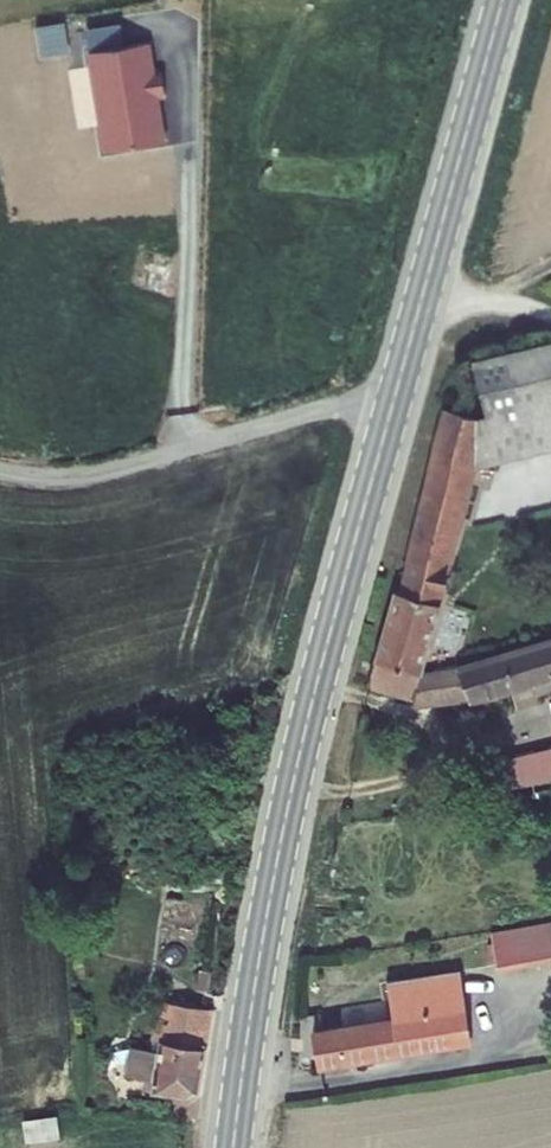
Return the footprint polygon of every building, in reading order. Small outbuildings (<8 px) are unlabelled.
[(148,43),(90,52),(106,151),(165,142),(158,99),(154,76),(162,74),(162,72),(153,74),(148,43)] [(154,76),(158,99),(166,97),(162,74),(154,76)] [(175,257),(140,249),(131,287),(165,296),(175,257)] [(480,406),(467,458),(550,445),(550,340),(477,349),(480,406)] [(398,550),(441,561),(467,458),(480,406),(440,397),(398,550)] [(390,580),(433,590),(441,561),(398,550),(390,580)] [(373,645),(417,655),(433,590),(390,580),(373,645)] [(499,707),(491,682),(550,664),(550,632),(454,663),(460,691),(455,692),(463,718),(499,707)] [(373,645),(361,697),(412,708),(417,686),(409,684),(417,655),(373,645)] [(499,707),(550,690),(550,664),(491,682),(499,707)] [(528,783),(550,779),(550,746),(522,751),(528,783)] [(511,929),(508,943),(499,944),(501,956),(549,951),(550,960),(550,921),(511,929)] [(497,932),(499,944),(508,943),(511,929),(497,932)] [(310,1055),(460,1036),(451,963),(379,972),(384,1012),(306,1022),(310,1055)] [(198,1091),(211,1010),(159,999),(151,1050),(131,1046),(127,1075),(141,1077),(153,1079),(151,1091),(188,1098),(198,1091)] [(151,1091),(153,1079),(141,1077),(139,1089),(151,1091)] [(32,1139),(66,1133),(62,1112),(28,1118),(32,1139)]
